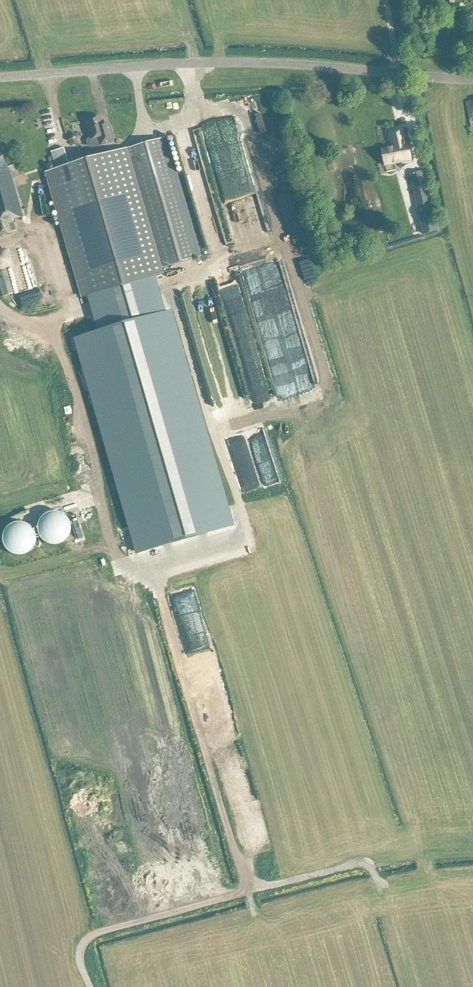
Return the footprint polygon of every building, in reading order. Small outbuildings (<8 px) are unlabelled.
[(264,112),(256,115),(263,134),(270,132),(264,112)] [(114,142),(110,128),(103,129),(100,117),(85,121),(90,140),(98,138),(100,146),(114,142)] [(392,148),(381,150),(381,152),(377,152),(376,155),(377,158),(379,160),(383,159),(384,166),(410,160),(407,144),(405,145),(401,129),(389,132),(392,148)] [(56,171),(49,173),(52,182),(84,296),(89,295),(100,332),(76,339),(138,554),(233,527),(170,312),(164,314),(153,276),(162,273),(161,268),(201,257),(165,138),(95,158),(69,166),(64,148),(51,152),(52,156),(53,162),(56,171)] [(23,217),(8,164),(5,165),(3,156),(0,157),(0,237),(11,234),(10,232),(14,230),(12,223),(15,222),(14,220),(23,217)] [(435,232),(426,192),(422,172),(410,174),(414,194),(423,235),(435,232)] [(236,241),(256,237),(251,219),(243,221),(242,220),(237,221),(235,215),(230,216),(236,241)] [(10,265),(6,250),(0,252),(0,268),(10,265)] [(14,293),(7,271),(0,273),(0,287),(3,296),(14,293)] [(37,528),(37,530),(37,533),(38,535),(39,538),(40,540),(41,542),(43,544),(45,545),(48,546),(50,547),(53,547),(55,547),(58,547),(60,546),(62,545),(64,544),(66,542),(68,540),(69,537),(70,535),(70,533),(70,530),(70,527),(69,525),(68,523),(67,521),(65,519),(63,517),(61,516),(58,515),(56,514),(53,514),(51,515),(48,515),(46,516),(44,518),(42,519),(40,521),(39,523),(38,526),(37,528)] [(76,515),(71,516),(78,540),(83,538),(76,515)] [(3,538),(2,541),(3,543),(3,546),(4,548),(5,550),(7,552),(9,554),(11,555),(13,556),(15,557),(18,558),(20,558),(23,557),(25,556),(28,555),(30,554),(32,552),(33,550),(34,548),(35,545),(36,543),(36,540),(35,538),(35,535),(33,533),(32,531),(30,529),(28,527),(26,526),(24,525),(21,525),(19,524),(16,525),(14,525),(11,526),(9,528),(7,529),(6,531),(4,533),(3,536),(3,538)]
